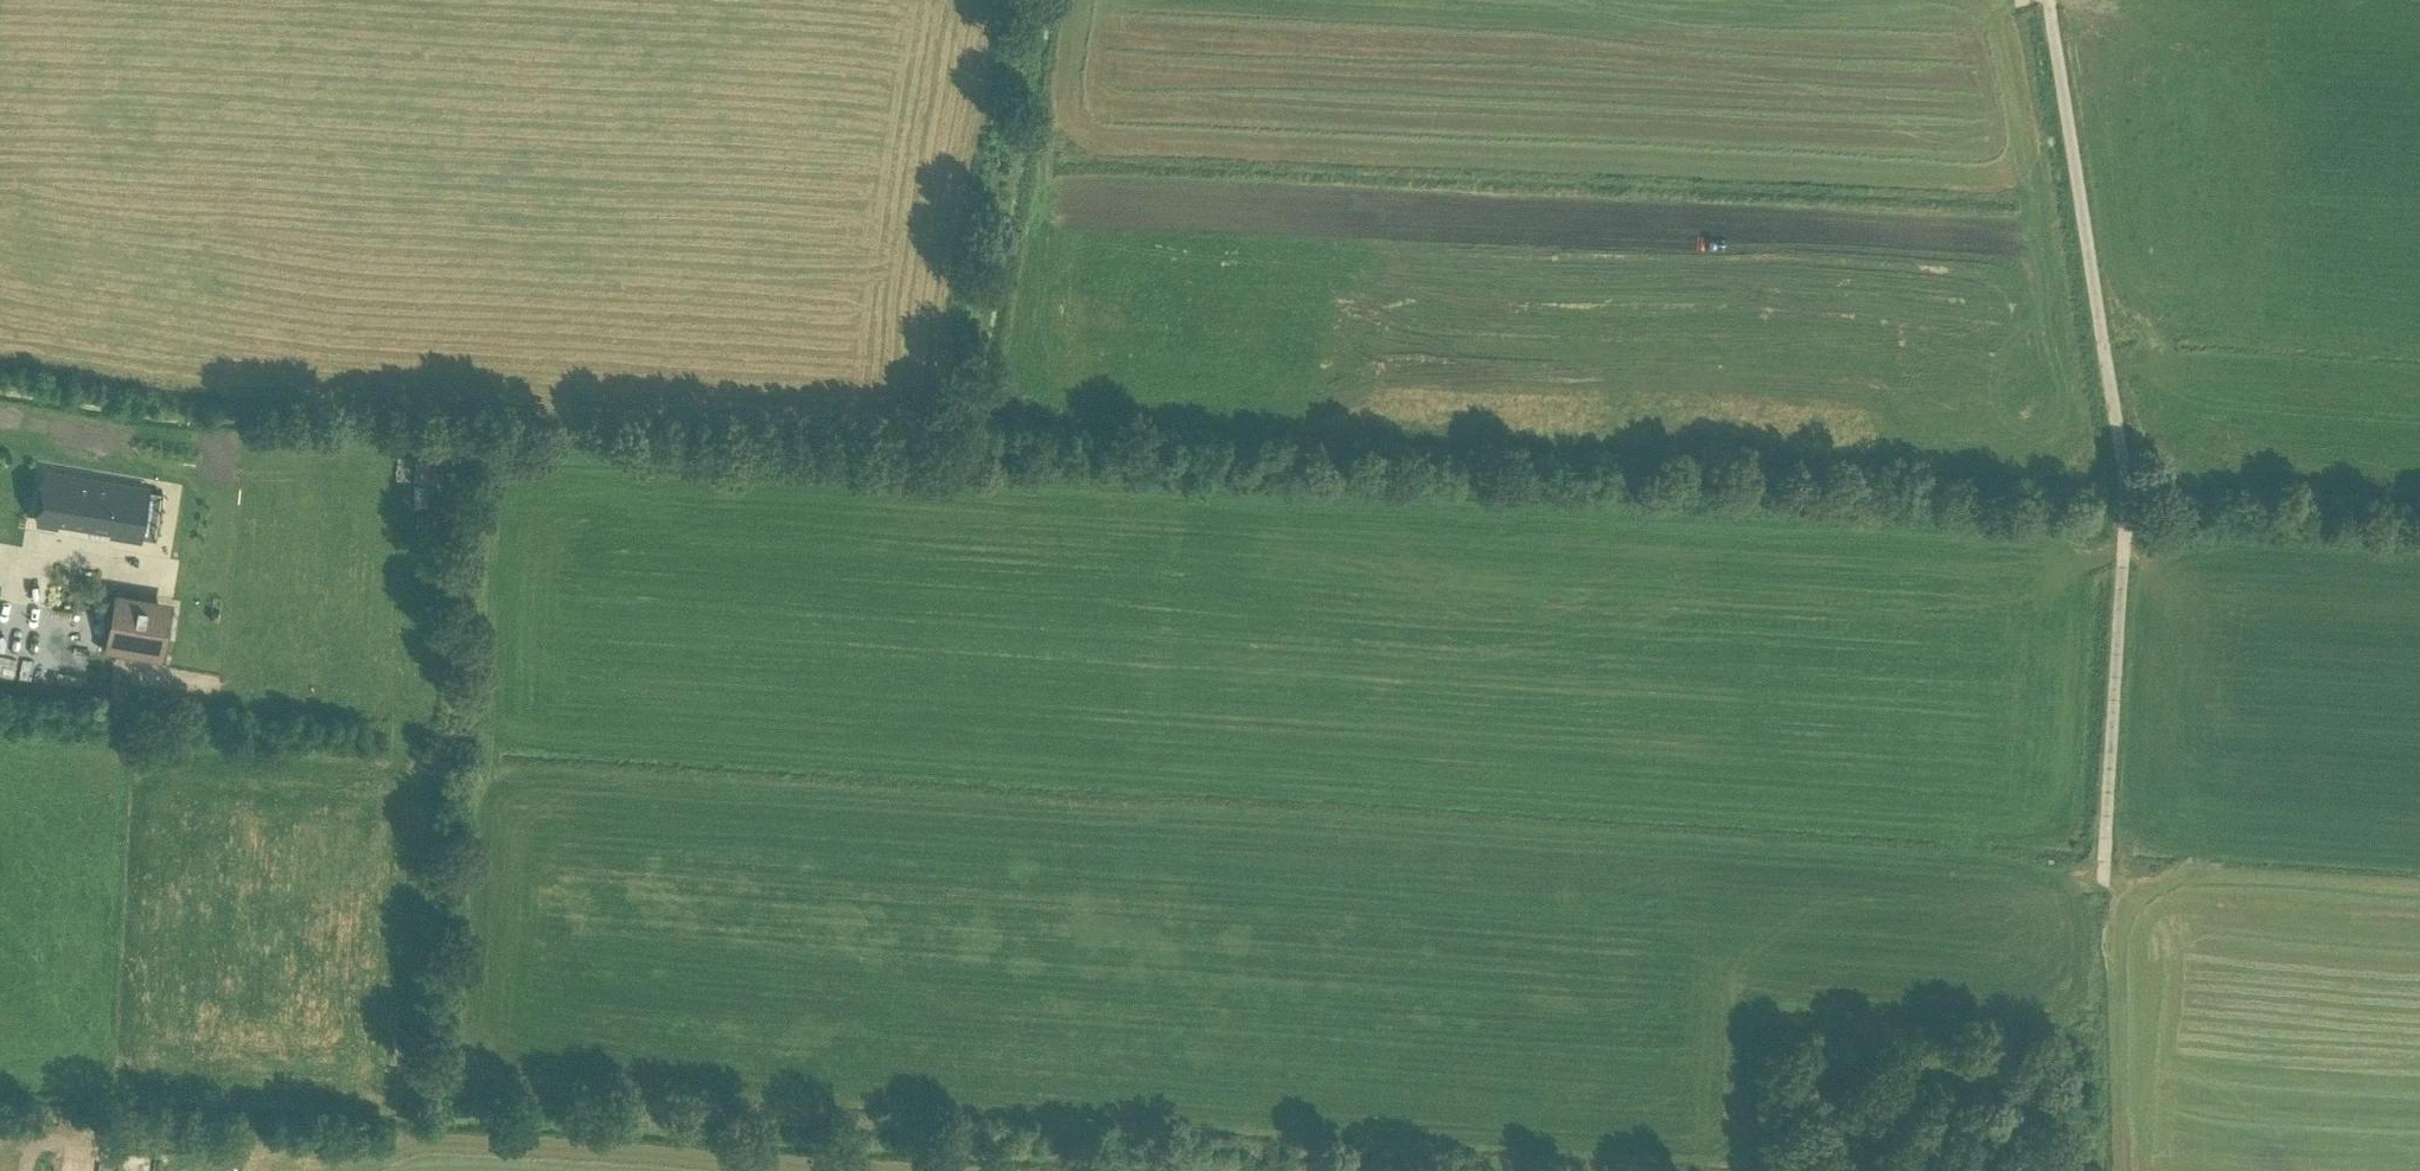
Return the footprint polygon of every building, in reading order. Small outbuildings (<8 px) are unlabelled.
[(45,472),(37,521),(167,543),(176,494),(45,472)] [(172,600),(114,591),(105,651),(161,659),(172,600)]
